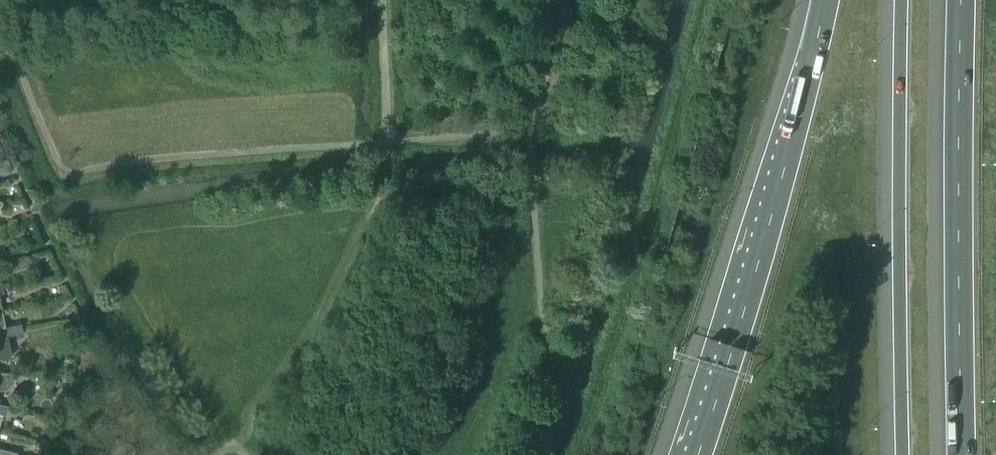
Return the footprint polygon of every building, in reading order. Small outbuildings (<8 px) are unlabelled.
[(10,326),(12,335),(26,333),(24,323),(10,326)] [(12,356),(8,336),(12,335),(10,326),(6,327),(0,328),(0,338),(0,358),(12,356)] [(7,390),(13,383),(15,378),(15,372),(0,372),(0,390),(7,390)] [(2,414),(6,416),(9,406),(0,404),(0,414),(2,414)]
